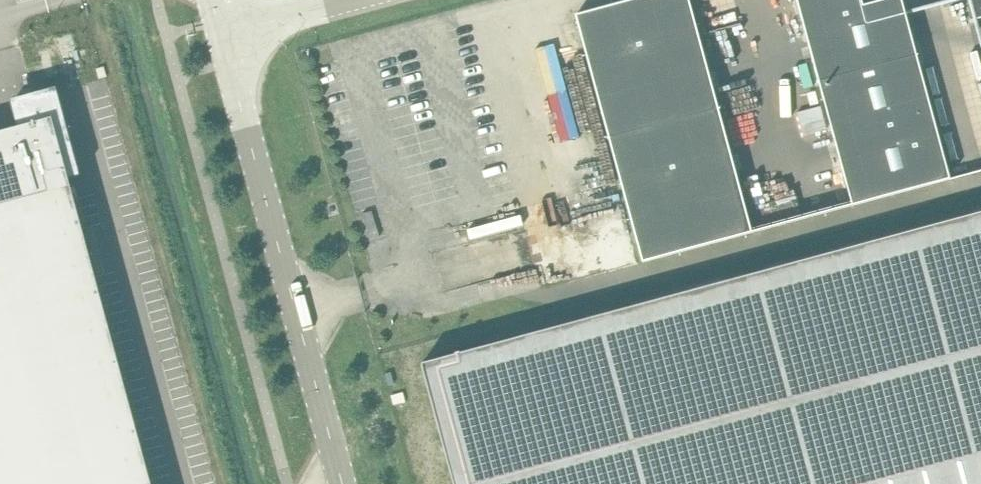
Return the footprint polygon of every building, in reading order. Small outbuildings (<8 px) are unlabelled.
[(576,16),(643,264),(752,234),(688,0),(633,0),(576,16)] [(864,8),(862,0),(796,0),(852,206),(949,180),(900,0),(892,0),(864,8)] [(976,19),(980,18),(980,0),(971,0),(976,19)] [(74,198),(78,197),(75,188),(72,189),(69,179),(65,166),(59,142),(58,142),(55,130),(67,126),(57,92),(11,104),(17,128),(0,132),(0,483),(151,483),(74,198)] [(421,364),(453,483),(980,483),(980,213),(421,364)]
